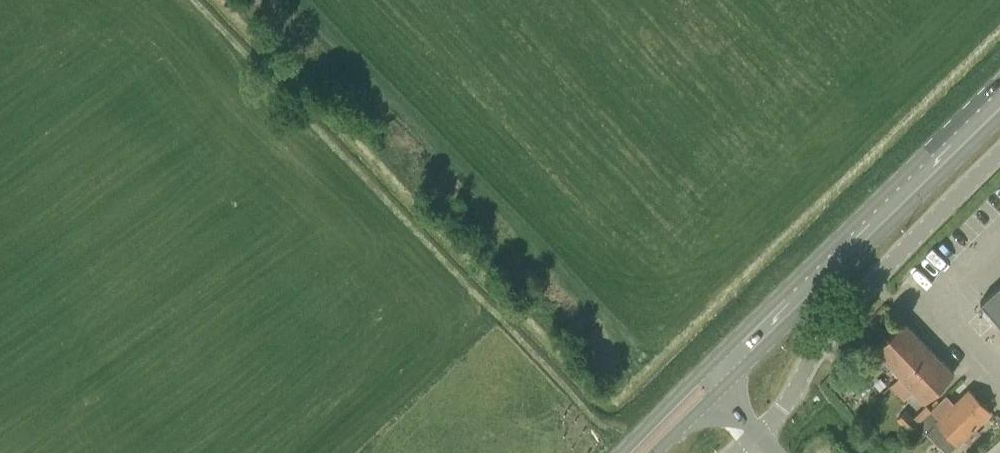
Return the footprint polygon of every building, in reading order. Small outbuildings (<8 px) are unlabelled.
[(980,302),(999,324),(999,284),(980,302)] [(874,349),(901,377),(918,360),(930,373),(943,361),(904,321),(874,349)] [(918,360),(901,377),(924,401),(954,372),(943,361),(930,373),(918,360)] [(969,389),(954,404),(927,431),(947,451),(962,436),(969,443),(979,433),(974,427),(990,411),(969,389)] [(947,396),(932,410),(919,423),(927,431),(954,404),(947,396)] [(907,433),(908,433),(919,423),(907,409),(896,419),(908,432),(907,433)]
